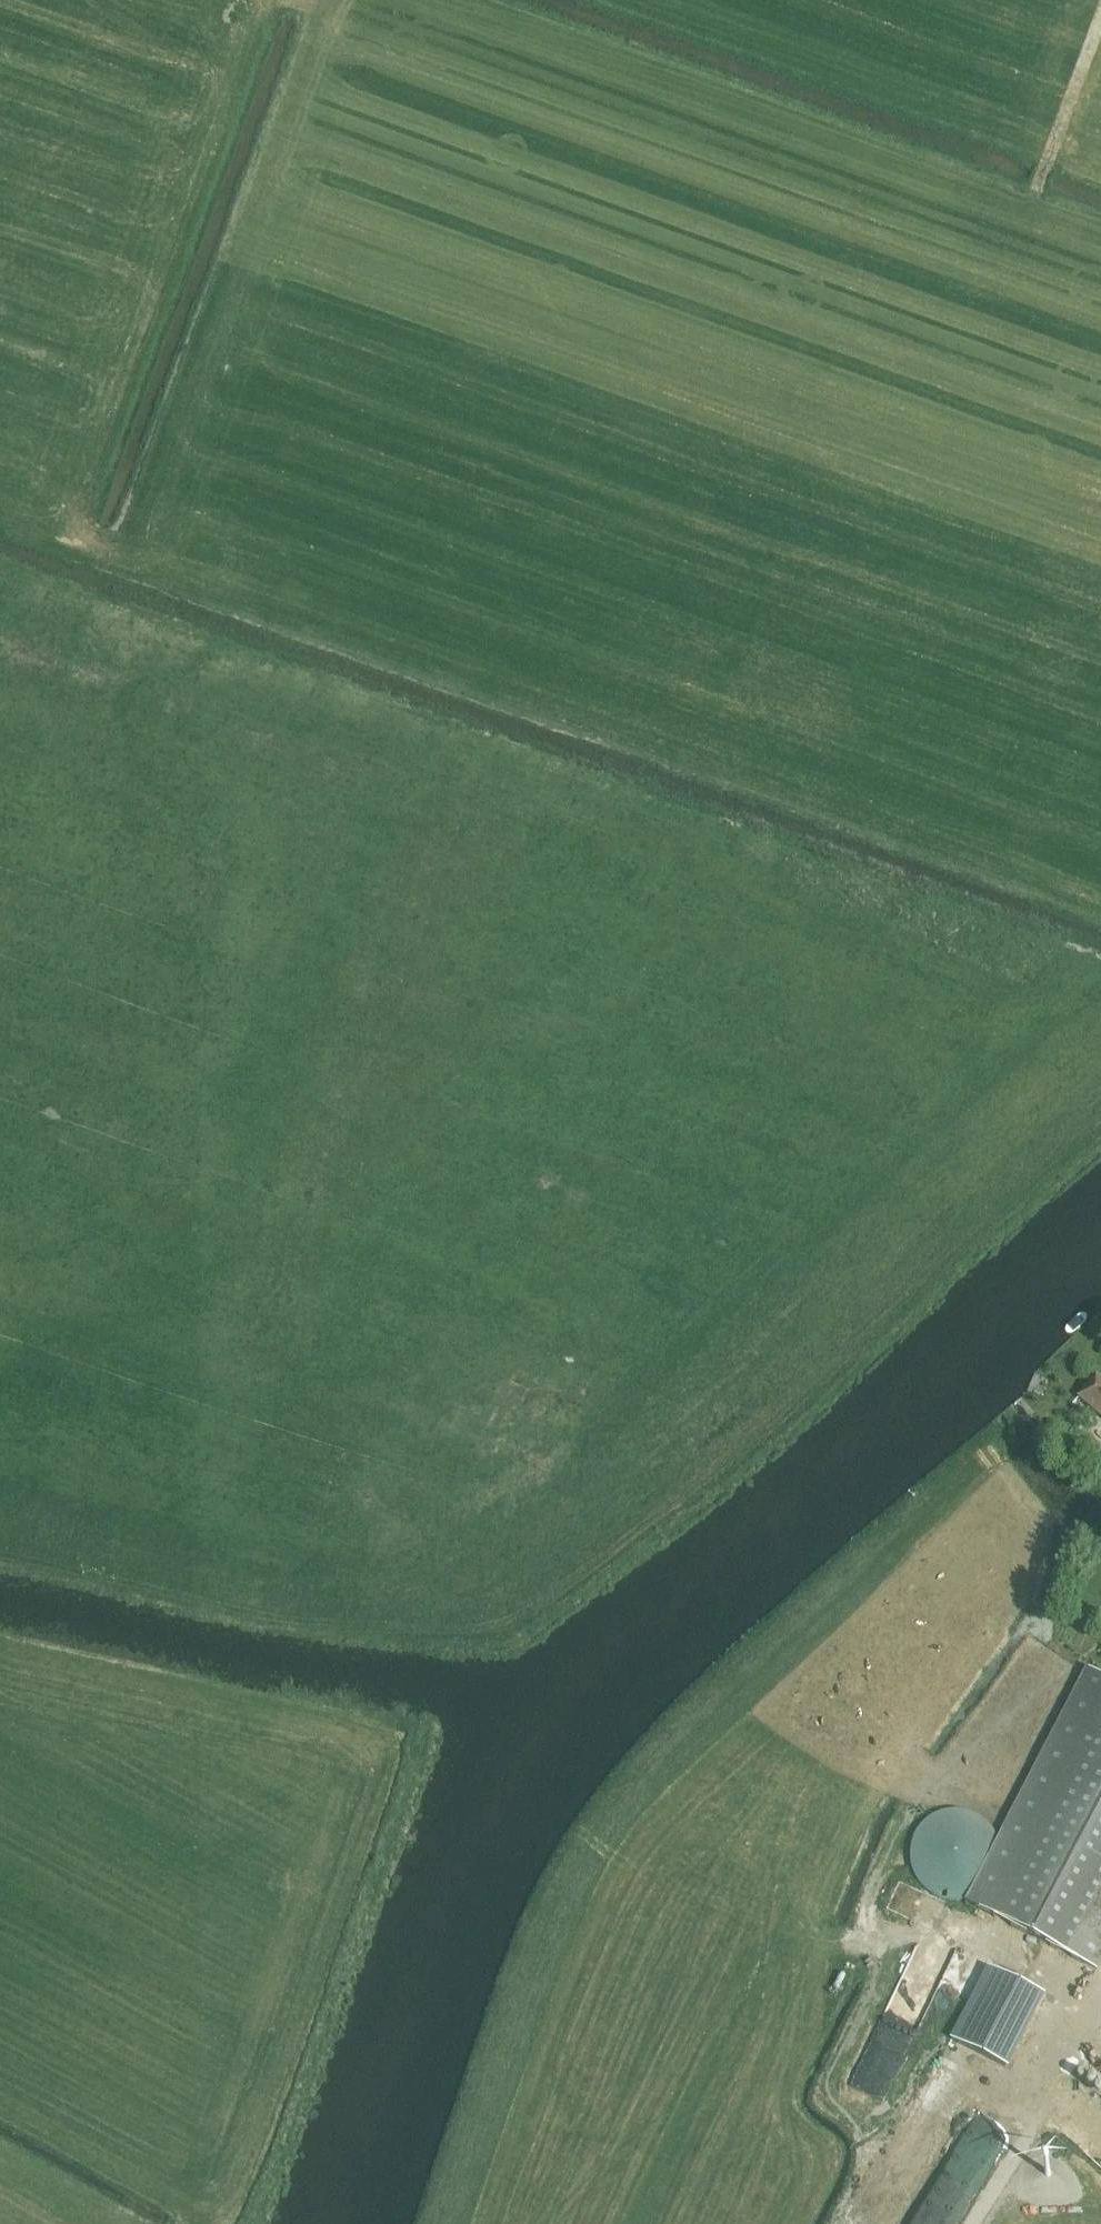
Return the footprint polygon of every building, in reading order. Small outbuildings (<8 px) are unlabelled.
[(1096,1376),(1078,1397),(1100,1416),(1100,1380),(1096,1376)] [(991,1915),(1032,1936),(1096,1969),(1100,1960),(1100,1674),(1089,1668),(1000,1837),(1026,1850),(991,1915)] [(949,1899),(960,1899),(961,1899),(961,1898),(995,1832),(993,1828),(987,1821),(980,1816),(973,1812),(964,1810),(952,1809),(941,1811),(930,1816),(923,1822),(917,1829),(913,1838),(911,1849),(911,1858),(912,1865),(915,1874),(920,1882),(929,1891),(939,1896),(949,1899)] [(1015,2048),(1042,1994),(989,1966),(962,2019),(1015,2048)] [(857,2219),(869,2223),(904,2223),(952,2117),(911,2099),(857,2219)]
